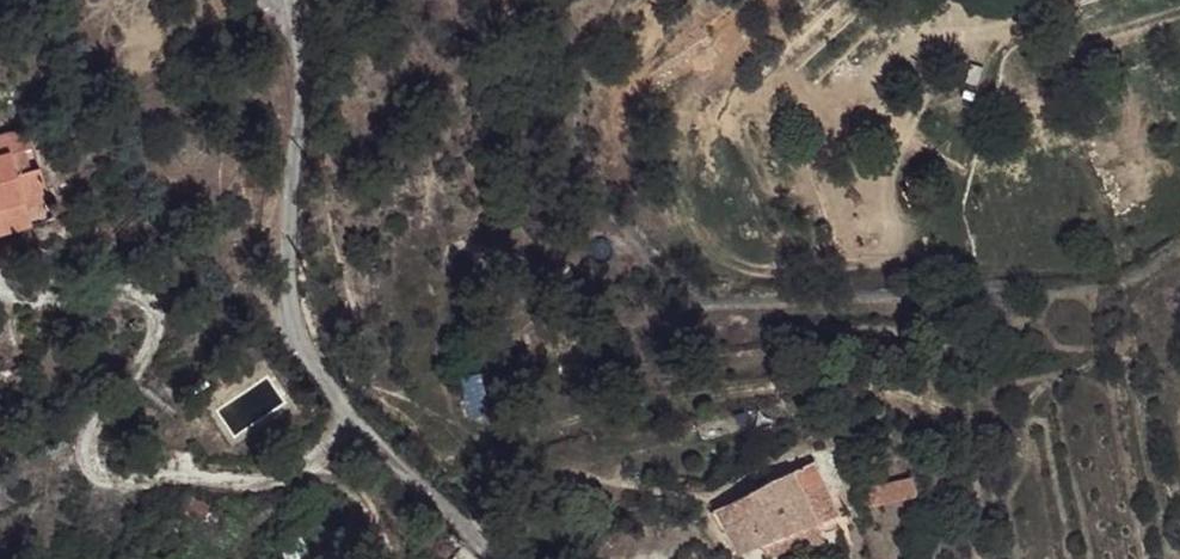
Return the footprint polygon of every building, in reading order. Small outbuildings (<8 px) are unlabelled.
[(53,160),(41,164),(29,166),(23,146),(49,141),(40,116),(0,130),(0,210),(32,201),(60,196),(53,160)] [(32,201),(0,210),(0,228),(40,218),(32,201)] [(818,463),(727,508),(749,554),(843,515),(818,463)] [(866,488),(870,507),(916,497),(912,478),(866,488)]
